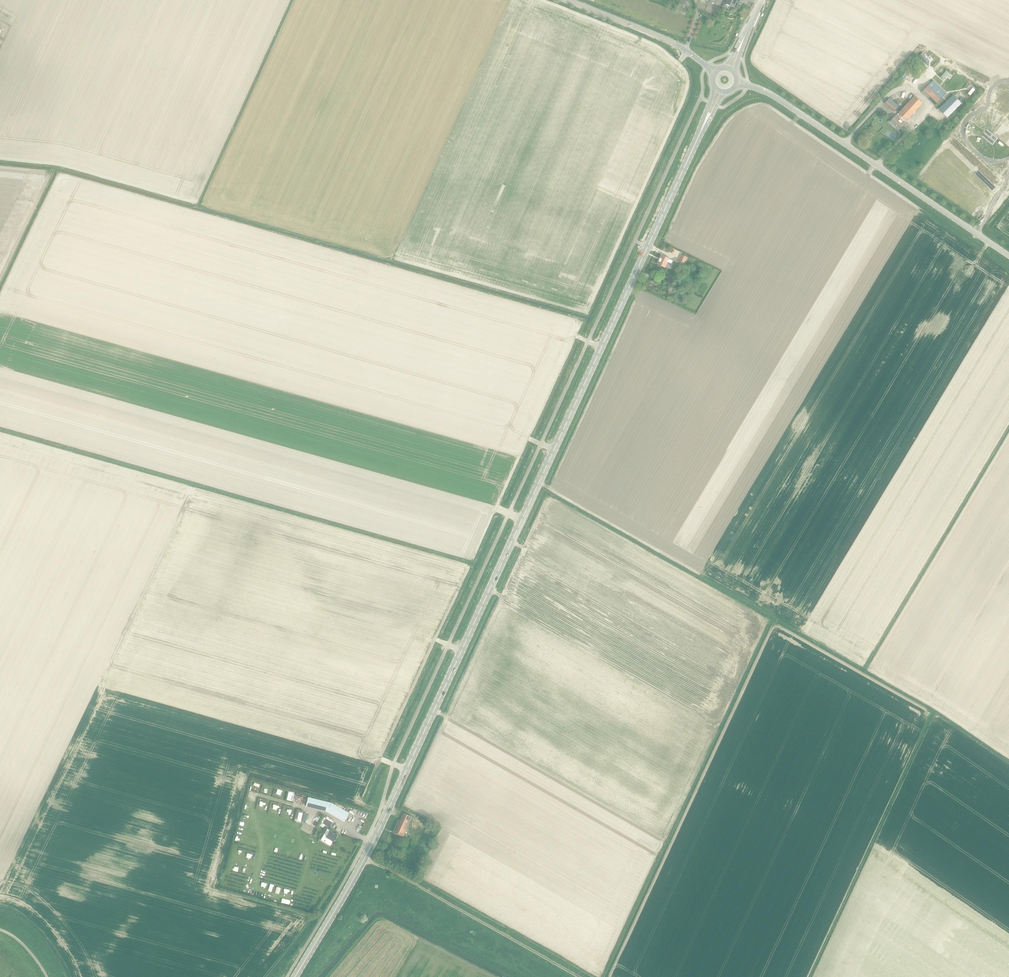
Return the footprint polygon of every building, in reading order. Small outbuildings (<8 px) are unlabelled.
[(933,81),(922,92),(935,106),(946,94),(943,90),(933,81)] [(891,122),(899,130),(923,104),(915,96),(891,122)] [(940,110),(947,118),(962,104),(954,96),(940,110)] [(885,103),(894,112),(899,106),(889,98),(885,103)] [(669,262),(672,263),(673,260),(670,259),(671,258),(662,254),(658,264),(666,267),(669,262)] [(681,254),(678,261),(684,264),(688,257),(681,254)] [(308,797),(306,806),(326,811),(344,821),(349,812),(331,802),(308,797)] [(395,833),(403,836),(412,817),(404,813),(395,833)] [(323,816),(320,821),(323,823),(329,826),(332,822),(333,820),(323,814),(322,815),(323,816)] [(303,823),(301,830),(314,833),(316,825),(303,823)] [(326,831),(321,840),(330,845),(333,841),(337,835),(328,829),(326,831)]
